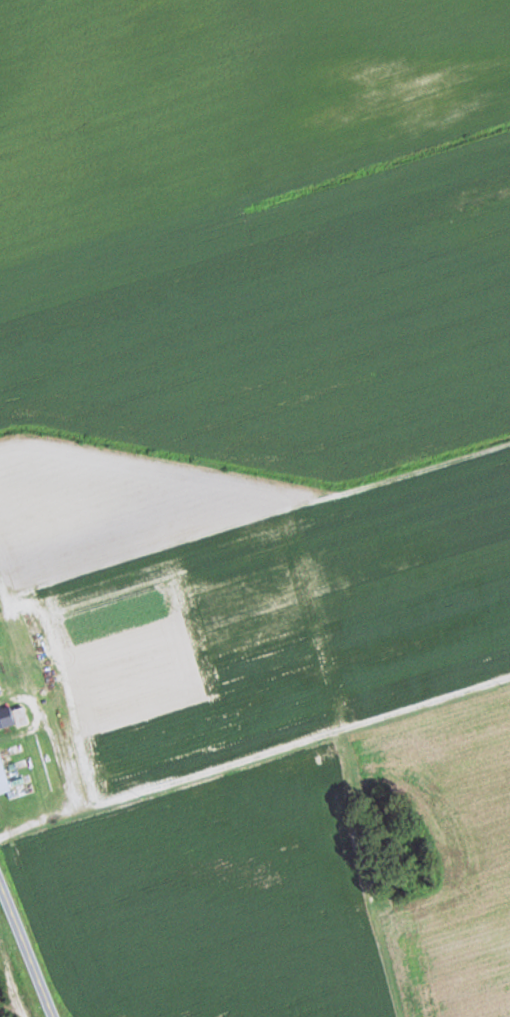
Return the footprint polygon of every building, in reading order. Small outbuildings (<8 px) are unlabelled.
[(27,724),(24,707),(13,709),(16,726),(27,724)] [(12,790),(0,748),(0,794),(12,790)]
